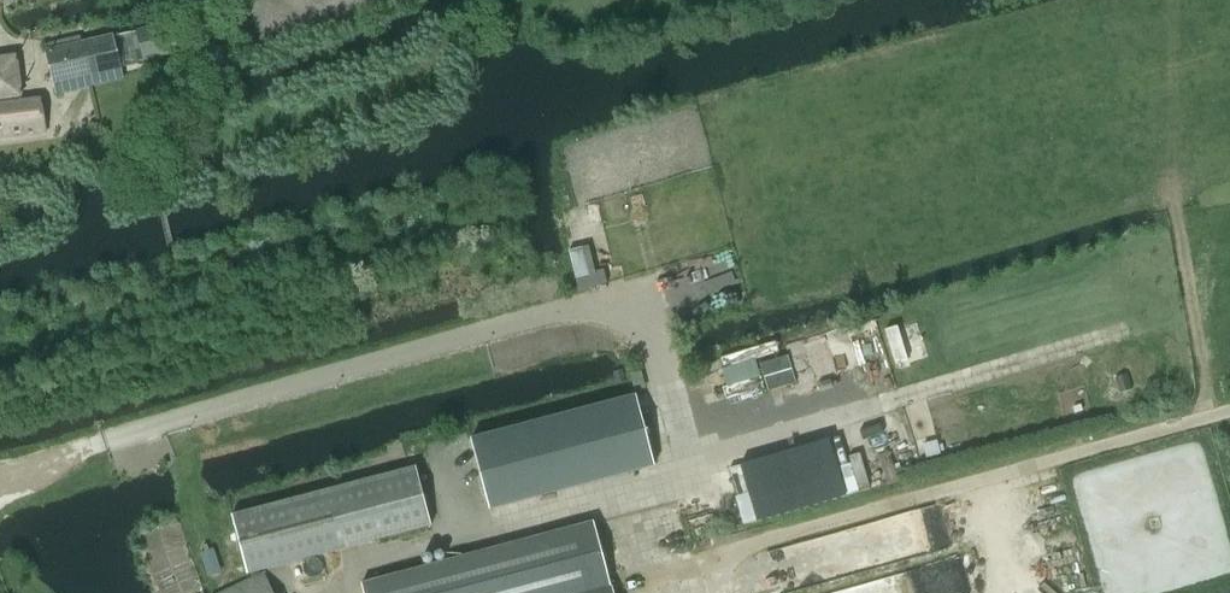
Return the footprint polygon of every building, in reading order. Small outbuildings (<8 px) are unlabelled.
[(161,25),(93,41),(47,52),(55,85),(95,75),(169,56),(161,25)] [(22,98),(16,55),(0,57),(0,101),(22,98)] [(39,101),(0,107),(0,135),(44,128),(39,101)] [(490,509),(567,489),(549,419),(472,439),(490,509)] [(245,573),(429,523),(413,464),(229,515),(245,573)] [(265,573),(220,592),(274,592),(265,573)]
